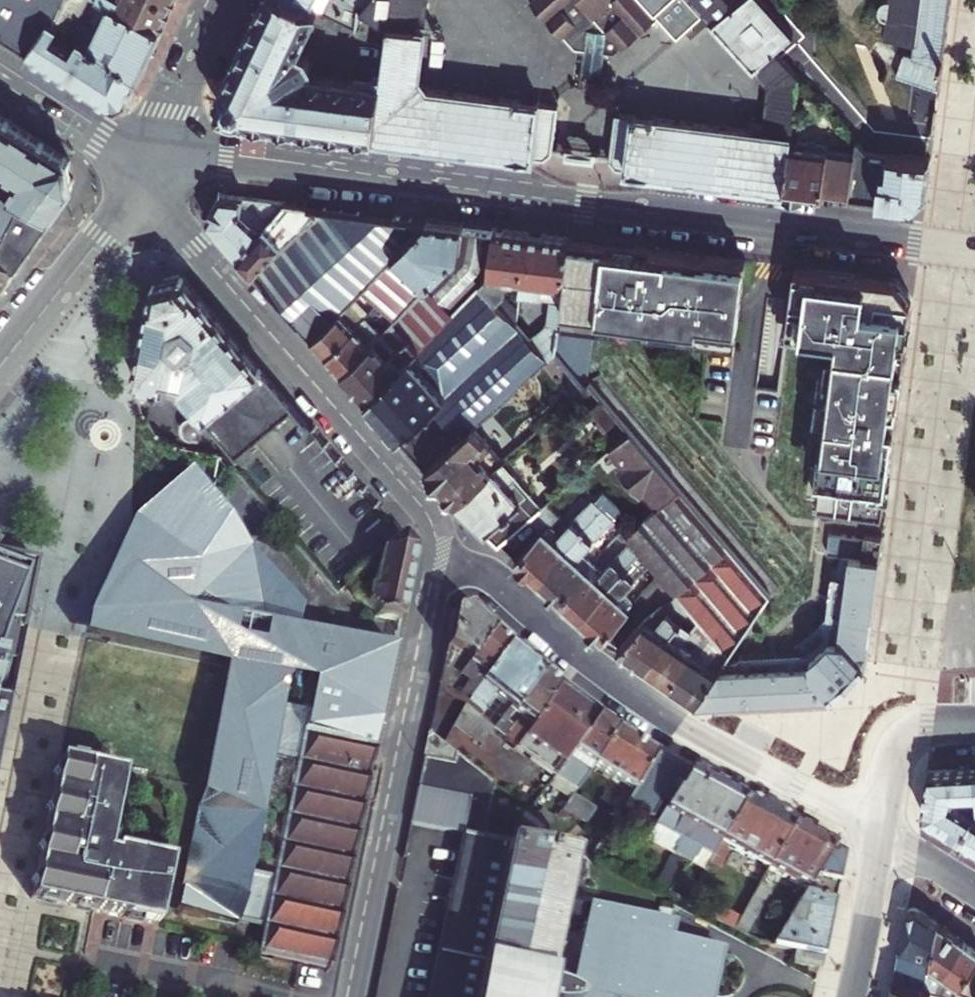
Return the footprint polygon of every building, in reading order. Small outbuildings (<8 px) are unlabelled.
[(7,37),(29,3),(24,0),(2,0),(0,2),(0,32),(7,37)] [(160,27),(105,0),(35,0),(32,6),(49,17),(138,74),(160,27)] [(160,27),(171,4),(164,0),(105,0),(160,27)] [(257,7),(305,31),(315,11),(293,0),(261,0),(257,7)] [(315,11),(354,30),(356,7),(344,0),(293,0),(315,11)] [(356,7),(360,9),(367,0),(344,0),(356,7)] [(386,26),(390,0),(367,0),(360,9),(386,27),(386,26)] [(386,26),(419,30),(422,0),(390,0),(386,26)] [(528,2),(560,36),(562,35),(573,49),(583,50),(584,42),(605,45),(604,53),(612,54),(619,48),(620,49),(654,17),(639,0),(530,0),(528,2)] [(733,7),(727,0),(689,0),(712,26),(733,7)] [(791,34),(761,0),(740,0),(733,7),(712,26),(753,70),(773,51),(791,34)] [(886,1),(882,1),(879,4),(876,6),(875,10),(875,14),(877,17),(880,20),(883,21),(881,41),(911,45),(909,57),(902,54),(894,77),(936,92),(948,0),(886,0),(886,1)] [(29,3),(7,37),(27,50),(49,17),(32,6),(29,3)] [(240,120),(373,137),(379,83),(307,73),(309,65),(303,56),(293,56),(305,31),(257,7),(220,82),(221,83),(220,84),(215,91),(213,94),(213,100),(213,105),(215,108),(219,115),(225,118),(228,120),(232,120),(236,120),(239,118),(240,120)] [(138,74),(49,17),(27,50),(111,105),(126,100),(138,74)] [(373,137),(531,157),(532,156),(542,157),(549,151),(556,106),(425,90),(416,76),(422,30),(419,30),(386,26),(386,27),(379,83),(373,137)] [(773,51),(780,58),(797,41),(791,34),(773,51)] [(584,42),(583,50),(581,70),(602,73),(604,53),(605,45),(584,42)] [(770,88),(765,133),(789,137),(797,77),(780,58),(773,51),(753,70),(770,88)] [(765,133),(612,113),(606,158),(613,166),(624,168),(625,169),(782,190),(788,144),(789,137),(765,133)] [(51,211),(71,187),(72,188),(74,186),(74,182),(74,181),(76,180),(71,162),(70,162),(69,160),(68,160),(68,157),(66,155),(65,156),(0,114),(0,184),(51,211)] [(794,191),(846,197),(852,152),(827,149),(822,144),(794,140),(788,144),(782,190),(794,191)] [(852,152),(846,197),(904,205),(924,189),(928,159),(863,151),(854,140),(852,152)] [(17,262),(41,224),(51,212),(0,185),(0,252),(17,262)] [(237,210),(242,196),(219,193),(205,221),(237,257),(259,230),(237,210)] [(262,213),(268,219),(282,202),(272,200),(262,213)] [(315,214),(309,205),(282,202),(268,219),(259,230),(237,257),(252,273),(268,252),(315,214)] [(346,304),(361,288),(384,264),(391,256),(396,251),(385,237),(388,215),(309,205),(315,214),(268,252),(252,273),(311,339),(346,304)] [(426,220),(388,215),(385,237),(396,251),(426,220)] [(396,251),(391,256),(384,264),(361,288),(370,296),(376,302),(379,305),(382,308),(393,319),(408,302),(423,285),(445,261),(455,251),(460,224),(426,220),(396,251)] [(451,312),(477,285),(486,277),(492,228),(460,224),(455,251),(445,261),(423,285),(451,312)] [(486,277),(477,285),(493,302),(501,294),(491,284),(496,277),(501,278),(519,281),(525,233),(492,228),(486,277)] [(554,353),(557,325),(567,238),(525,233),(519,281),(517,294),(547,299),(544,326),(529,341),(546,360),(553,354),(554,353)] [(745,266),(571,243),(561,330),(734,351),(745,266)] [(6,281),(17,262),(0,252),(0,277),(6,281)] [(895,280),(793,267),(785,330),(839,337),(832,392),(828,392),(818,477),(823,477),(819,506),(884,514),(910,301),(895,280)] [(137,386),(139,387),(140,385),(164,390),(166,377),(178,380),(176,387),(204,419),(261,370),(182,276),(153,284),(134,380),(138,383),(137,386)] [(451,312),(420,344),(417,347),(400,364),(366,399),(371,405),(425,469),(474,425),(497,404),(542,363),(546,360),(529,341),(514,325),(500,310),(493,302),(477,285),(451,312)] [(380,332),(370,341),(385,358),(396,347),(406,337),(417,347),(420,344),(451,312),(423,285),(408,302),(393,319),(380,332)] [(376,302),(370,296),(365,301),(371,308),(376,302)] [(311,339),(325,354),(361,318),(346,304),(311,339)] [(370,341),(380,332),(393,319),(382,308),(378,313),(382,317),(373,326),(362,316),(361,318),(325,354),(341,371),(370,341)] [(516,308),(500,310),(514,325),(516,308)] [(370,341),(341,371),(366,399),(400,364),(417,347),(406,337),(396,347),(385,358),(370,341)] [(546,360),(542,363),(547,368),(549,366),(551,369),(555,365),(553,362),(558,359),(553,354),(546,360)] [(261,370),(204,419),(235,457),(293,409),(261,370)] [(583,388),(574,376),(568,381),(578,392),(583,388)] [(199,440),(203,420),(193,418),(187,418),(183,422),(181,424),(181,426),(181,429),(182,433),(183,435),(185,437),(188,438),(192,439),(193,438),(199,440)] [(502,458),(474,425),(425,469),(453,502),(493,467),(501,460),(502,458)] [(608,448),(623,466),(620,469),(641,493),(644,490),(658,506),(678,487),(629,431),(608,448)] [(453,502),(497,543),(540,507),(501,460),(493,467),(453,502)] [(130,520),(124,554),(170,565),(185,501),(202,480),(194,470),(130,520)] [(241,670),(231,719),(301,733),(301,741),(378,756),(397,664),(320,645),(326,635),(302,634),(306,611),(202,480),(185,501),(244,563),(234,619),(224,667),(241,670)] [(660,573),(676,592),(702,569),(729,545),(699,511),(678,487),(658,506),(629,533),(627,535),(631,540),(641,551),(650,562),(660,573)] [(537,579),(602,509),(591,499),(560,533),(552,526),(547,525),(516,559),(537,579)] [(124,554),(116,596),(143,601),(234,619),(244,563),(185,501),(170,565),(124,554)] [(537,579),(558,598),(591,562),(580,552),(611,516),(602,509),(537,579)] [(85,620),(81,639),(107,644),(112,619),(116,596),(124,554),(130,520),(105,576),(85,620)] [(622,527),(615,535),(622,540),(627,535),(629,533),(622,527)] [(723,661),(696,703),(829,696),(866,662),(881,538),(864,536),(863,539),(828,534),(825,554),(840,556),(829,641),(809,657),(723,661)] [(398,623),(412,551),(400,537),(365,566),(367,566),(374,569),(369,592),(365,591),(364,595),(354,590),(351,592),(354,596),(373,618),(398,623)] [(558,598),(580,618),(641,551),(631,540),(602,571),(591,562),(558,598)] [(702,569),(676,592),(675,592),(697,618),(698,617),(708,628),(712,633),(719,640),(729,652),(770,593),(729,545),(702,569)] [(624,589),(650,562),(641,551),(580,618),(601,637),(633,602),(632,597),(628,593),(624,589)] [(37,564),(4,556),(0,552),(0,744),(37,564)] [(116,596),(112,619),(138,624),(143,601),(116,596)] [(112,619),(107,644),(224,667),(234,619),(143,601),(138,624),(112,619)] [(643,666),(676,620),(661,604),(654,611),(644,618),(618,649),(643,666)] [(493,632),(466,609),(466,608),(451,612),(437,684),(448,694),(493,632)] [(669,684),(692,651),(703,635),(708,628),(698,617),(693,625),(694,626),(691,630),(690,630),(677,621),(676,620),(643,666),(669,684)] [(712,633),(708,628),(703,635),(708,638),(712,633)] [(448,694),(465,708),(509,646),(493,632),(448,694)] [(326,635),(320,645),(397,664),(401,654),(326,635)] [(669,684),(696,703),(723,661),(729,652),(719,640),(708,656),(710,658),(707,662),(692,651),(669,684)] [(490,700),(492,697),(509,710),(514,714),(541,674),(509,646),(465,708),(480,720),(491,706),(490,700)] [(214,716),(231,719),(241,670),(224,667),(214,716)] [(515,750),(556,687),(541,674),(514,714),(521,720),(510,735),(514,737),(509,744),(515,750)] [(558,688),(556,687),(515,750),(552,781),(580,744),(598,716),(558,688)] [(201,786),(218,789),(231,719),(214,716),(201,786)] [(580,744),(552,781),(571,794),(574,790),(575,792),(586,776),(593,765),(617,729),(598,716),(580,744)] [(231,719),(218,789),(201,786),(177,911),(262,929),(257,956),(327,970),(371,797),(378,756),(301,741),(301,733),(231,719)] [(488,727),(493,731),(497,726),(493,722),(488,727)] [(617,729),(593,765),(633,790),(636,785),(655,754),(653,753),(617,729)] [(422,758),(452,765),(454,755),(427,734),(422,758)] [(655,754),(636,785),(653,795),(670,763),(661,758),(655,754)] [(415,790),(467,800),(473,770),(472,769),(452,765),(422,758),(415,790)] [(121,773),(57,760),(29,899),(90,912),(156,925),(169,861),(106,848),(121,773)] [(670,763),(653,795),(636,785),(633,790),(626,802),(652,817),(664,796),(668,799),(654,827),(680,841),(674,854),(668,855),(656,878),(650,889),(662,895),(681,860),(703,873),(711,857),(718,845),(741,802),(670,763)] [(959,836),(972,816),(974,812),(974,811),(974,808),(970,805),(965,812),(951,802),(954,797),(974,796),(974,769),(928,771),(923,814),(959,836)] [(719,948),(666,938),(669,923),(587,907),(587,908),(560,903),(569,859),(480,841),(492,785),(473,770),(467,800),(442,924),(430,983),(495,996),(710,996),(719,948)] [(567,815),(586,826),(594,810),(569,798),(562,812),(567,815)] [(789,828),(741,802),(718,845),(766,870),(789,828)] [(609,816),(615,819),(620,812),(613,808),(609,816)] [(567,815),(562,812),(558,818),(564,822),(567,815)] [(972,816),(959,836),(974,846),(974,818),(972,816)] [(680,841),(654,827),(647,840),(674,854),(680,841)] [(829,850),(789,828),(766,870),(757,888),(764,892),(773,874),(804,892),(829,850)] [(840,855),(829,850),(804,892),(803,894),(832,904),(842,858),(840,855)] [(821,958),(832,904),(803,894),(771,947),(795,953),(821,958)] [(900,945),(931,956),(938,924),(919,911),(913,907),(909,908),(907,912),(900,945)] [(939,984),(945,974),(963,941),(938,924),(931,956),(928,970),(926,981),(933,983),(932,990),(938,991),(939,984)] [(960,985),(974,963),(974,949),(963,941),(945,974),(960,985)] [(928,970),(931,956),(900,945),(897,961),(928,970)] [(818,971),(821,958),(795,953),(791,965),(818,971)] [(926,981),(928,970),(897,961),(893,980),(924,988),(926,981)] [(957,988),(970,996),(974,996),(974,963),(960,985),(957,988)] [(939,984),(943,987),(955,992),(957,988),(960,985),(945,974),(939,984)] [(893,980),(889,996),(930,996),(932,990),(924,988),(893,980)] [(430,983),(427,996),(495,996),(430,983)]
